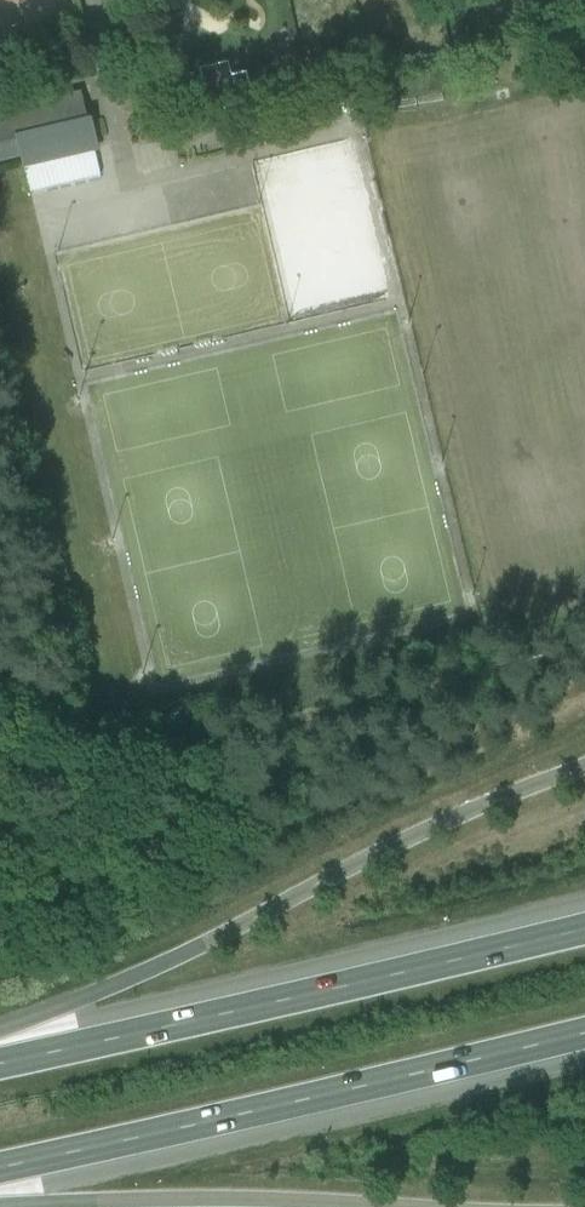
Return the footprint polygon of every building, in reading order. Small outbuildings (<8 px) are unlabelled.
[(246,73),(189,87),(196,116),(253,102),(246,73)] [(0,108),(0,158),(34,150),(37,163),(94,149),(95,149),(95,148),(94,146),(92,139),(96,138),(96,137),(96,135),(95,129),(93,121),(92,118),(88,119),(81,92),(35,103),(25,106),(24,103),(0,108)] [(165,96),(141,101),(148,138),(173,133),(165,96)]
